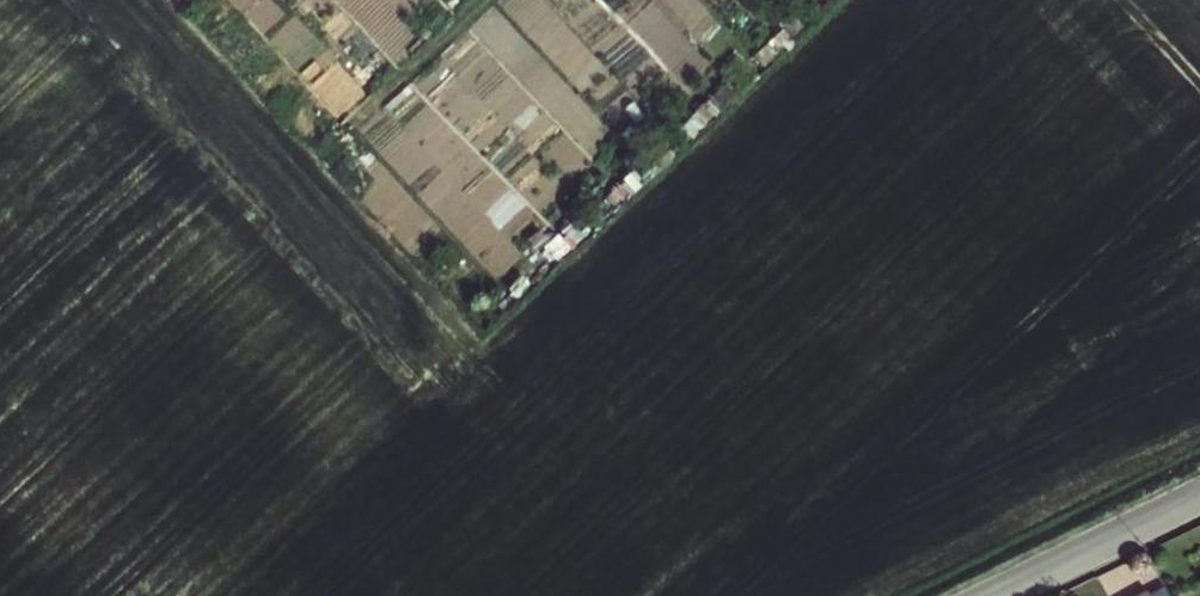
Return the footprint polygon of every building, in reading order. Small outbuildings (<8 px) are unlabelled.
[(1124,595),(1149,595),(1144,587),(1124,595)]
